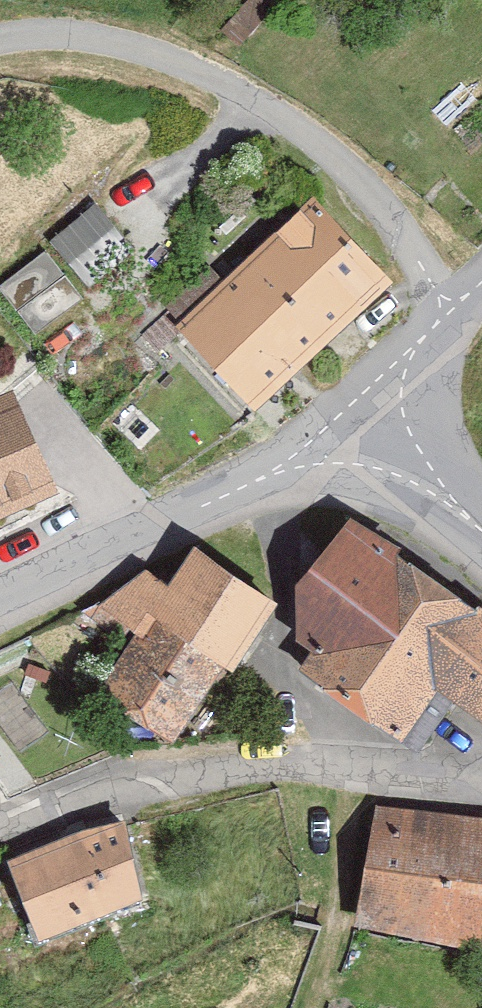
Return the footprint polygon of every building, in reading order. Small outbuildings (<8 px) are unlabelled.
[(85,275),(135,239),(103,195),(53,232),(85,275)] [(390,287),(306,202),(182,323),(265,408),(390,287)] [(126,493),(82,398),(0,436),(0,551),(126,493)] [(360,526),(303,595),(302,675),(414,744),(452,689),(481,712),(481,614),(360,526)] [(293,605),(208,545),(182,584),(160,567),(96,612),(140,640),(107,689),(190,741),(240,665),(248,670),(293,605)] [(388,805),(370,924),(481,944),(481,813),(388,805)] [(135,823),(21,862),(46,934),(160,895),(135,823)]
